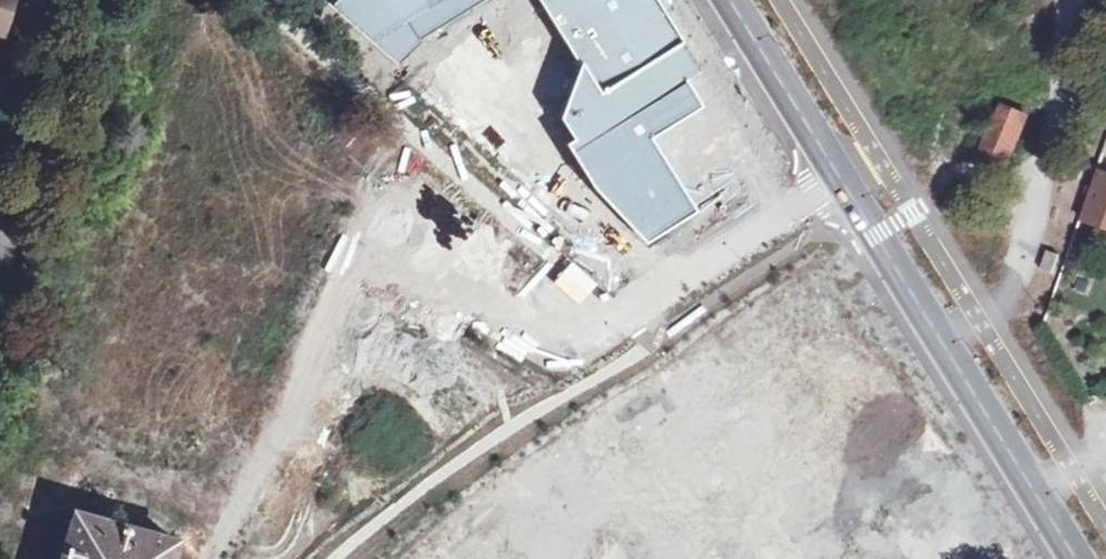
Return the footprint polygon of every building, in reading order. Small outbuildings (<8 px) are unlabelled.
[(7,29),(15,0),(0,0),(0,27),(7,29)] [(330,6),(399,63),(420,41),(485,0),(336,0),(330,6)] [(668,14),(659,0),(536,0),(576,64),(560,113),(573,134),(564,140),(590,186),(645,240),(690,209),(648,136),(698,103),(682,78),(698,68),(668,14)] [(355,111),(345,103),(338,111),(347,119),(355,111)] [(1026,116),(999,104),(979,155),(1007,166),(1026,116)] [(654,138),(662,153),(691,138),(682,123),(654,138)] [(1092,223),(1105,228),(1105,184),(1092,223)] [(1026,311),(1020,319),(1036,330),(1042,321),(1026,311)] [(6,401),(3,412),(11,414),(15,402),(6,401)] [(590,442),(427,558),(669,558),(590,442)] [(69,515),(57,558),(174,558),(180,539),(143,529),(147,516),(116,508),(112,521),(76,511),(74,517),(69,515)]
